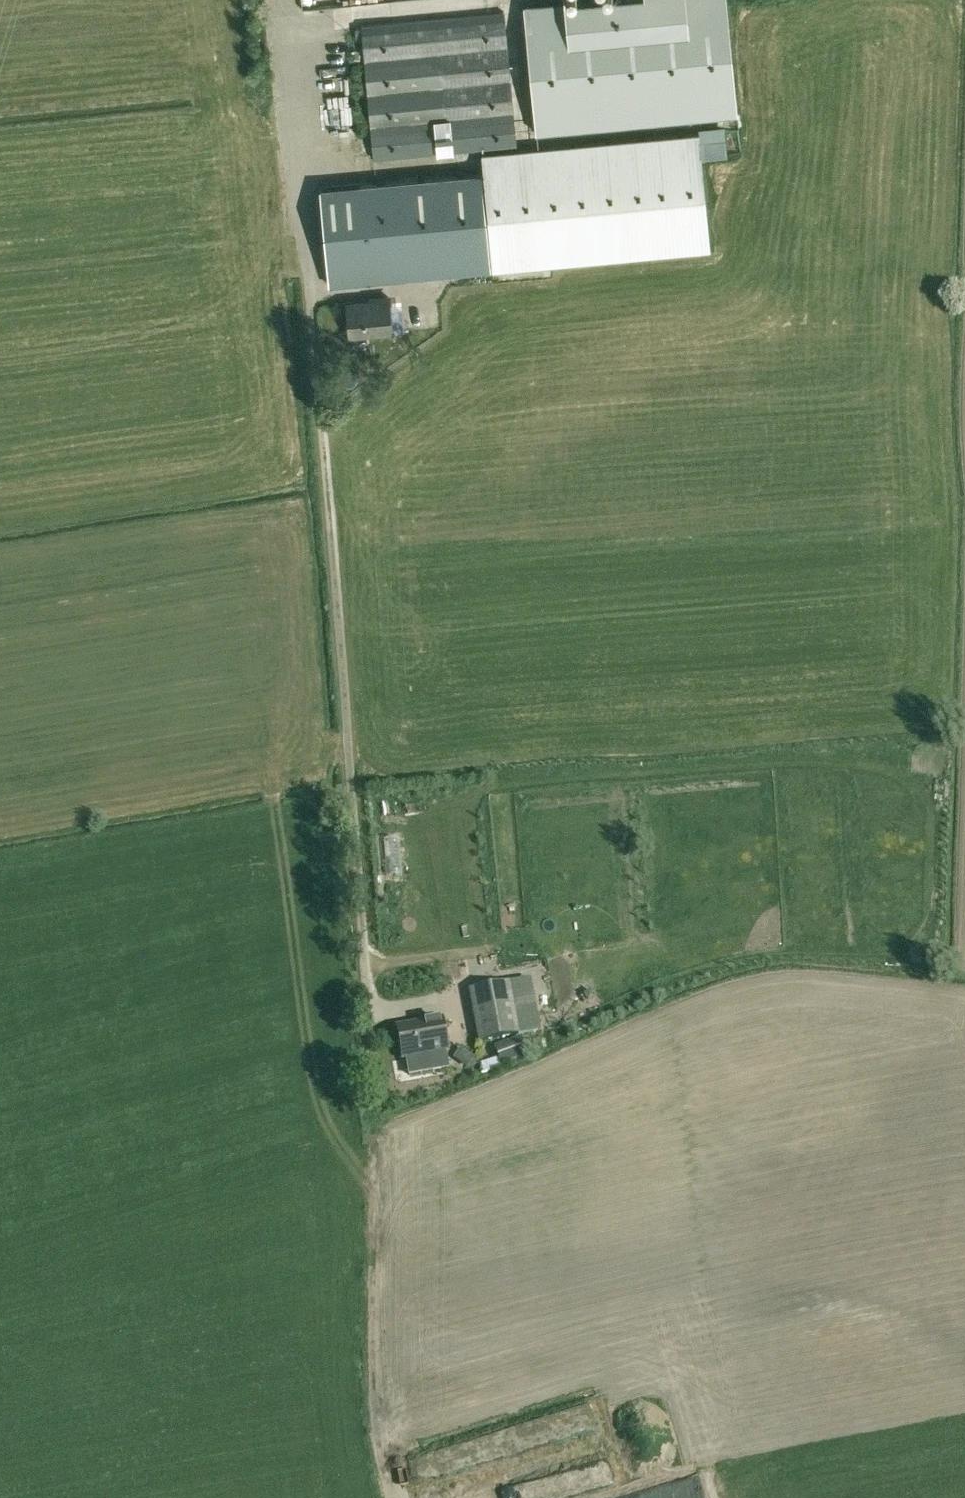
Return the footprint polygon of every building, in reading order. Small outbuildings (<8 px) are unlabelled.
[(726,0),(557,0),(523,3),(536,133),(737,114),(726,0)] [(481,149),(516,146),(513,111),(504,11),(361,23),(370,124),(373,159),(481,149)] [(701,131),(481,152),(492,268),(712,247),(701,131)] [(329,284),(487,269),(478,174),(320,190),(329,284)] [(370,301),(346,303),(348,335),(390,331),(388,296),(370,298),(370,301)] [(509,983),(470,991),(479,1042),(518,1034),(509,983)] [(396,1027),(402,1060),(448,1052),(442,1019),(396,1027)] [(521,1037),(494,1046),(501,1065),(528,1055),(521,1037)]
